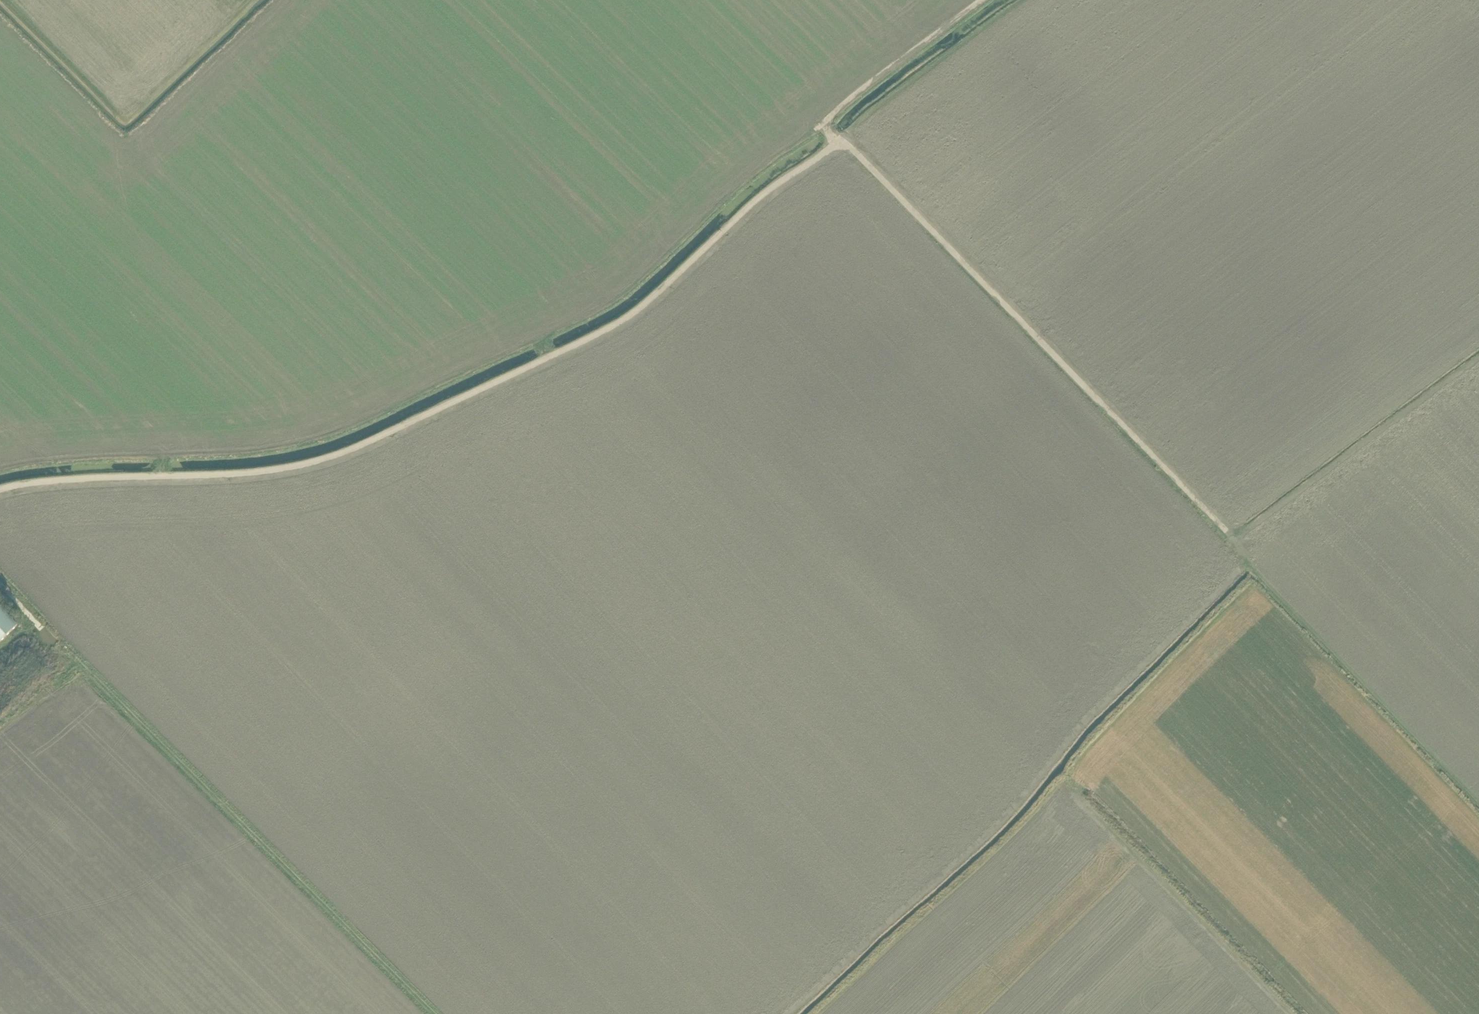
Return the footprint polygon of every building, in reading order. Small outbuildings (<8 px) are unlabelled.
[(0,609),(0,643),(17,627),(0,609)]
